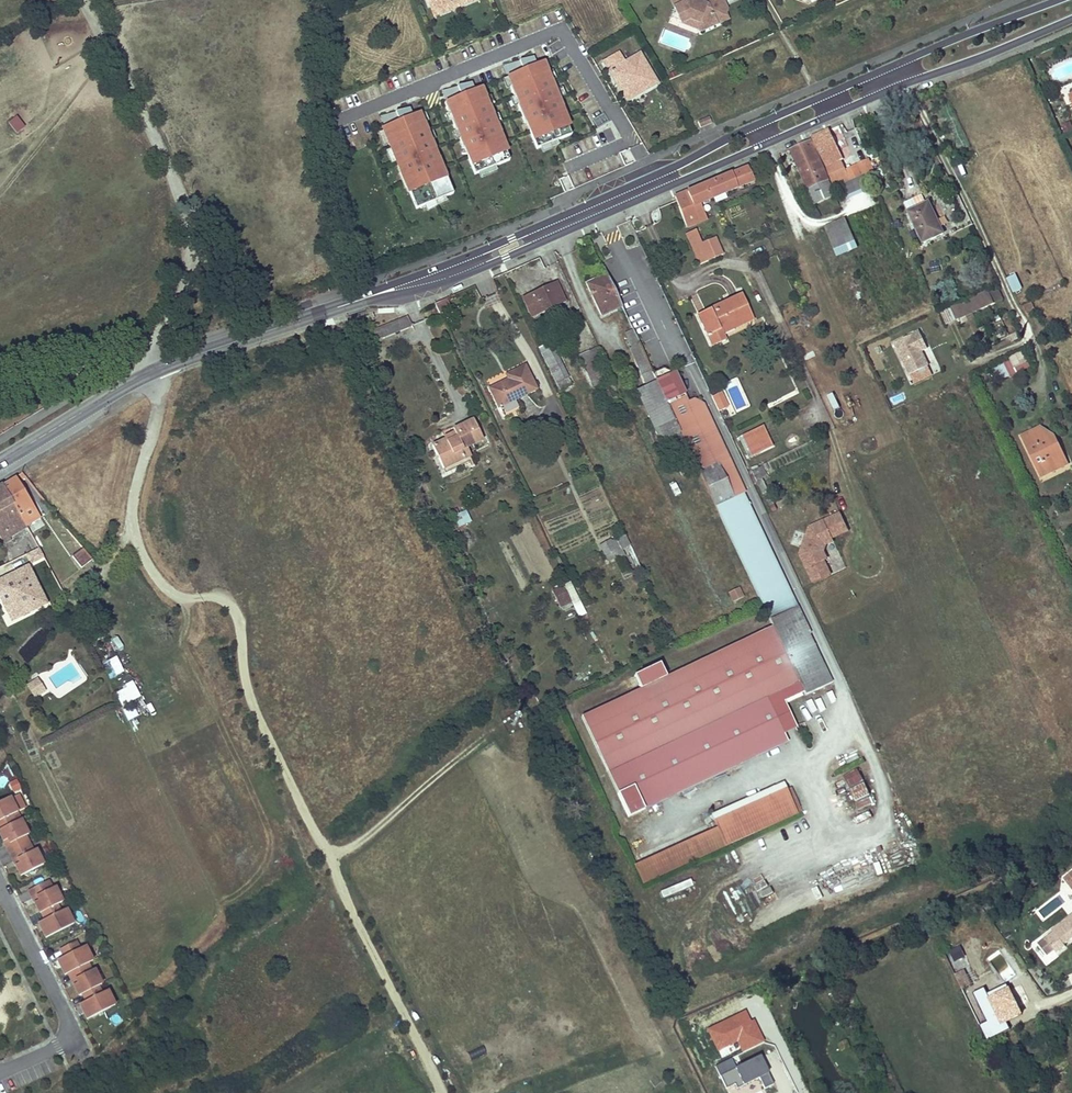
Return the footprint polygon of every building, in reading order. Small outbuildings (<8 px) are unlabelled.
[(467,2),(466,0),(456,0),(444,5),(442,1),(430,6),(433,15),(467,2)] [(696,0),(672,0),(681,22),(689,19),(698,22),(702,30),(728,19),(724,10),(727,9),(723,0),(704,0),(703,3),(696,0)] [(689,19),(681,22),(702,30),(698,22),(689,19)] [(647,89),(652,86),(657,83),(640,53),(624,63),(618,53),(603,62),(623,98),(645,85),(647,89)] [(562,107),(552,79),(550,80),(546,72),(548,71),(544,61),(535,65),(532,56),(518,60),(522,70),(507,76),(510,85),(508,86),(512,96),(514,95),(518,103),(516,104),(523,122),(525,121),(529,130),(528,130),(535,148),(570,134),(566,125),(567,124),(560,107),(562,107)] [(460,95),(443,102),(446,112),(448,111),(452,119),(450,120),(453,129),(456,128),(459,137),(457,138),(461,147),(463,146),(473,173),(508,159),(504,150),(505,149),(498,132),(500,131),(496,122),(494,123),(491,114),(493,113),(489,104),(487,105),(484,97),(486,96),(482,86),(473,90),(469,82),(456,85),(460,95)] [(623,98),(625,101),(647,89),(645,85),(623,98)] [(398,120),(381,127),(406,190),(407,190),(414,207),(451,191),(444,174),(446,173),(438,156),(436,157),(433,148),(435,147),(431,138),(429,139),(425,131),(427,130),(423,121),(421,122),(418,112),(411,115),(407,107),(394,110),(398,120)] [(711,118),(700,123),(702,128),(714,123),(711,118)] [(1071,130),(1071,129),(1069,122),(1060,125),(1063,133),(1071,130)] [(844,170),(842,164),(835,150),(837,150),(828,130),(811,137),(833,185),(835,188),(843,185),(850,182),(849,178),(844,170)] [(829,180),(820,160),(810,141),(790,150),(808,190),(829,180)] [(871,158),(844,170),(849,178),(850,182),(866,175),(877,170),(871,158)] [(747,167),(674,195),(686,227),(706,218),(700,203),(753,180),(747,167)] [(848,195),(871,185),(866,175),(850,182),(843,185),(848,195)] [(816,205),(836,195),(829,180),(808,190),(816,205)] [(907,209),(925,201),(922,194),(904,202),(907,209)] [(935,216),(934,217),(928,204),(908,213),(922,243),(943,234),(935,216)] [(832,246),(853,237),(845,220),(824,229),(832,246)] [(701,244),(698,237),(695,230),(686,234),(693,252),(689,254),(694,267),(722,255),(715,238),(701,244)] [(1006,278),(1012,293),(1023,289),(1017,274),(1006,278)] [(601,316),(621,307),(606,275),(586,284),(601,316)] [(564,301),(560,292),(555,283),(531,295),(533,298),(525,302),(530,315),(535,312),(536,315),(564,301)] [(965,317),(994,304),(1004,299),(999,290),(993,293),(992,290),(940,313),(946,326),(965,317)] [(751,315),(742,295),(705,312),(709,321),(702,324),(712,347),(725,341),(722,334),(720,329),(751,315)] [(436,304),(440,312),(451,307),(446,298),(436,304)] [(1031,302),(1023,305),(1027,314),(1035,311),(1031,302)] [(643,318),(642,315),(640,311),(627,317),(630,324),(643,318)] [(709,321),(705,312),(698,315),(702,324),(709,321)] [(722,334),(753,320),(751,315),(720,329),(722,334)] [(1008,315),(981,323),(987,343),(1009,336),(1005,325),(1011,323),(1008,315)] [(377,339),(412,329),(409,318),(374,328),(377,339)] [(624,334),(631,348),(639,345),(632,331),(624,334)] [(926,348),(918,331),(894,342),(908,374),(927,366),(920,351),(926,348)] [(564,377),(558,365),(553,353),(557,351),(552,343),(541,348),(558,384),(569,379),(568,375),(564,377)] [(656,381),(652,374),(639,345),(633,348),(640,363),(636,365),(641,376),(640,376),(644,386),(656,381)] [(596,348),(580,356),(592,383),(601,379),(595,365),(603,361),(596,348)] [(564,377),(568,375),(557,351),(553,353),(558,365),(564,377)] [(1001,363),(1008,378),(1031,367),(1023,352),(1001,363)] [(506,375),(508,378),(509,381),(506,383),(506,381),(490,389),(498,407),(535,389),(524,367),(506,375)] [(662,369),(652,374),(656,381),(657,382),(683,439),(760,604),(771,627),(802,693),(804,697),(830,685),(795,611),(796,610),(741,492),(739,493),(696,399),(688,403),(674,373),(662,369)] [(560,389),(572,384),(569,379),(558,384),(560,389)] [(662,449),(683,439),(657,382),(636,393),(662,449)] [(723,392),(713,396),(720,410),(729,405),(723,392)] [(827,396),(833,412),(841,409),(834,393),(827,396)] [(624,413),(621,408),(619,403),(612,406),(617,416),(624,413)] [(473,420),(453,430),(455,434),(457,438),(446,443),(445,441),(433,447),(443,468),(464,458),(460,450),(466,448),(483,440),(473,420)] [(1065,456),(1059,444),(1053,433),(1046,437),(1040,424),(1021,433),(1040,474),(1052,468),(1050,463),(1065,456)] [(1046,437),(1053,433),(1040,424),(1046,437)] [(772,447),(768,437),(763,426),(752,431),(762,452),(772,447)] [(762,452),(752,431),(743,435),(753,456),(762,452)] [(455,434),(444,439),(445,441),(446,443),(457,438),(455,434)] [(460,450),(464,458),(470,456),(466,448),(460,450)] [(1052,468),(1067,461),(1065,456),(1050,463),(1052,468)] [(16,476),(2,485),(26,526),(40,518),(16,476)] [(2,540),(9,536),(26,526),(2,485),(0,486),(0,537),(2,540)] [(456,514),(458,526),(471,524),(469,513),(456,514)] [(848,531),(840,514),(809,528),(800,555),(813,584),(830,576),(823,561),(827,560),(824,552),(826,544),(833,542),(831,539),(848,531)] [(621,548),(617,538),(612,540),(614,545),(616,551),(621,548)] [(616,551),(614,545),(612,540),(600,546),(605,556),(616,551)] [(82,549),(77,553),(85,563),(90,559),(82,549)] [(30,566),(0,580),(0,596),(1,599),(11,594),(14,600),(4,605),(9,614),(14,611),(19,620),(39,610),(35,602),(46,597),(30,566)] [(569,578),(564,580),(573,600),(578,598),(569,578)] [(564,580),(552,586),(562,606),(573,600),(564,580)] [(741,587),(729,592),(733,602),(745,598),(741,587)] [(14,600),(11,594),(1,599),(4,605),(14,600)] [(39,610),(50,605),(46,597),(35,602),(39,610)] [(19,620),(14,611),(9,614),(13,623),(19,620)] [(580,718),(606,774),(764,698),(769,709),(802,693),(771,627),(665,678),(658,665),(633,677),(639,690),(580,718)] [(109,660),(116,676),(125,673),(117,657),(109,660)] [(28,686),(37,698),(45,691),(37,679),(28,686)] [(117,691),(126,705),(141,696),(133,681),(117,691)] [(764,698),(606,774),(612,784),(769,709),(764,698)] [(786,744),(769,709),(612,784),(628,818),(786,744)] [(857,769),(843,776),(855,801),(869,795),(857,769)] [(21,789),(17,780),(12,783),(16,792),(21,789)] [(801,813),(789,788),(784,791),(795,815),(801,813)] [(784,791),(716,822),(720,829),(728,846),(795,815),(784,791)] [(26,810),(19,795),(4,802),(12,817),(16,815),(26,810)] [(0,804),(0,832),(14,825),(11,817),(12,817),(4,802),(0,804)] [(0,832),(0,841),(2,844),(6,842),(12,854),(28,846),(24,838),(27,837),(19,822),(14,825),(0,832)] [(637,867),(645,885),(728,846),(720,829),(637,867)] [(2,844),(14,868),(18,866),(12,854),(6,842),(2,844)] [(28,846),(12,854),(18,866),(14,868),(19,879),(42,867),(35,852),(32,854),(28,846)] [(912,859),(912,849),(900,848),(899,858),(912,859)] [(47,883),(31,891),(35,899),(37,903),(33,905),(38,916),(40,915),(56,907),(61,904),(54,889),(51,891),(47,883)] [(37,903),(35,899),(31,891),(27,893),(33,905),(37,903)] [(56,907),(40,915),(44,922),(42,923),(46,930),(41,933),(44,940),(68,928),(61,914),(60,914),(56,907)] [(73,926),(65,911),(61,914),(68,928),(73,926)] [(1051,930),(1053,933),(1045,939),(1039,944),(1047,954),(1053,950),(1057,954),(1065,948),(1063,945),(1071,938),(1071,913),(1051,930)] [(46,930),(42,923),(37,926),(41,933),(46,930)] [(74,944),(59,952),(63,960),(61,960),(65,967),(59,970),(63,978),(66,976),(71,974),(87,966),(80,951),(78,952),(74,944)] [(960,946),(949,951),(954,962),(965,956),(960,946)] [(92,963),(84,949),(80,951),(87,966),(92,963)] [(65,967),(61,960),(56,963),(59,970),(65,967)] [(87,966),(71,974),(74,981),(77,986),(72,988),(78,998),(81,996),(97,988),(101,987),(93,972),(90,973),(87,966)] [(962,968),(953,973),(960,987),(969,983),(962,968)] [(74,981),(71,974),(66,976),(72,988),(77,986),(74,981)] [(1022,1015),(1007,986),(987,996),(984,989),(975,993),(989,1022),(981,1026),(988,1040),(1009,1030),(1005,1023),(1022,1015)] [(82,1014),(86,1022),(109,1010),(102,995),(101,996),(97,988),(81,996),(85,1004),(84,1004),(87,1012),(82,1014)] [(114,1008),(106,993),(102,995),(109,1010),(114,1008)] [(87,1012),(84,1004),(78,1007),(82,1014),(87,1012)] [(745,1010),(708,1028),(718,1050),(737,1041),(742,1052),(764,1042),(753,1020),(750,1021),(745,1010)] [(847,1037),(838,1041),(843,1048),(850,1044),(847,1037)] [(732,1060),(717,1066),(727,1088),(736,1084),(738,1088),(759,1078),(765,1089),(774,1085),(761,1057),(736,1068),(732,1060)] [(890,1082),(896,1079),(892,1069),(885,1072),(890,1082)]
